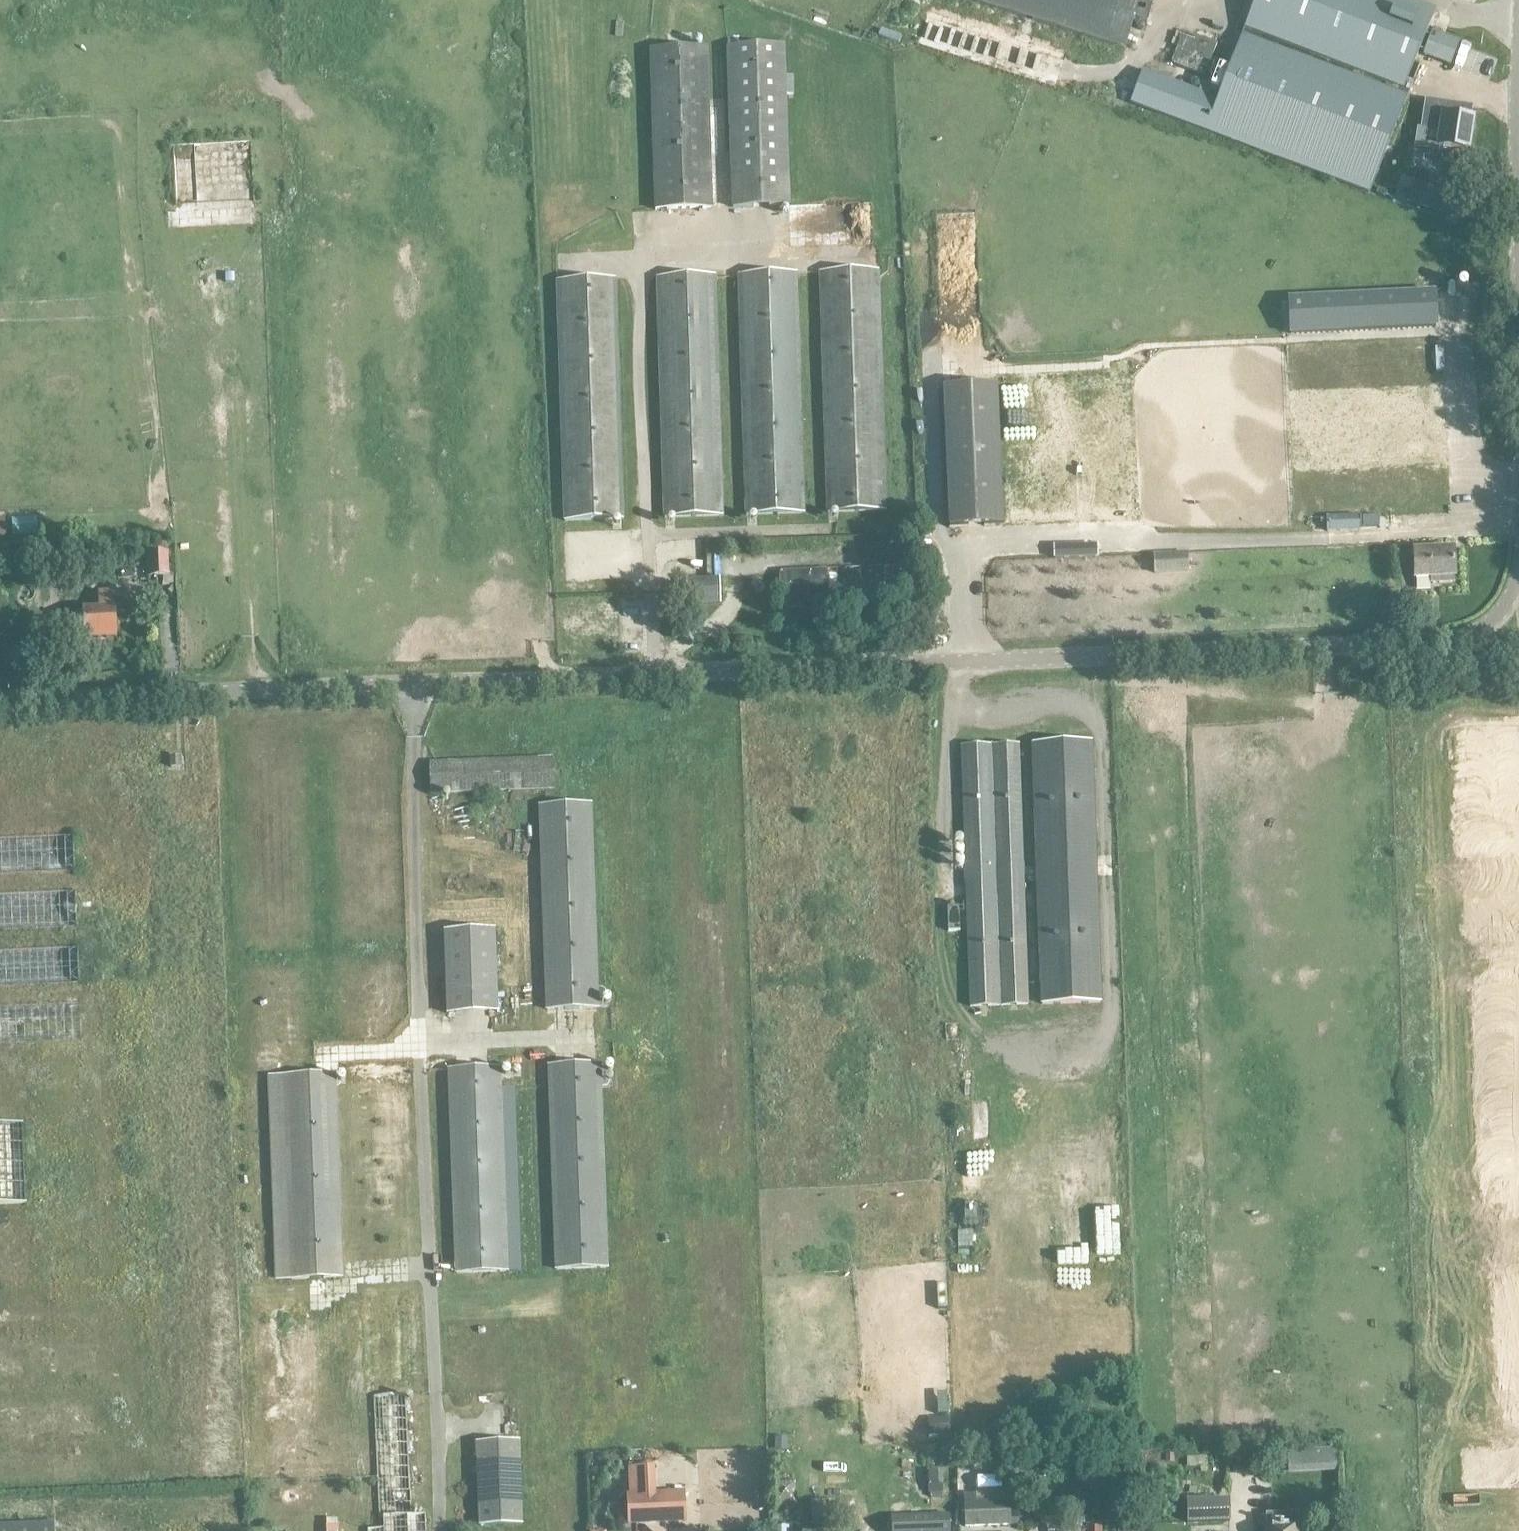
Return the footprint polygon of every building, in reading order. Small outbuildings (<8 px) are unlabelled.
[(1125,49),(1134,21),(1147,25),(1154,0),(971,0),(1125,49)] [(1372,194),(1410,95),(1404,93),(1436,11),(1409,0),(1257,0),(1219,99),(1144,71),(1132,103),(1372,194)] [(1432,32),(1423,55),(1451,66),(1459,42),(1432,32)] [(784,45),(726,47),(732,209),(790,207),(789,191),(789,172),(786,96),(794,96),(794,77),(785,77),(784,45)] [(650,50),(655,211),(713,209),(708,48),(650,50)] [(1469,120),(1471,108),(1425,101),(1421,129),(1441,132),(1439,148),(1467,152),(1472,120),(1469,120)] [(175,239),(256,238),(255,160),(222,161),(222,170),(204,170),(205,215),(175,215),(175,239)] [(1452,196),(1415,183),(1407,203),(1445,216),(1452,196)] [(878,272),(819,274),(827,507),(828,513),(887,511),(886,504),(883,417),(878,272)] [(797,275),(738,277),(746,512),(746,515),(805,513),(805,508),(797,275)] [(715,278),(656,280),(664,517),(723,513),(715,278)] [(615,281),(556,283),(565,523),(623,519),(615,281)] [(1287,299),(1290,335),(1438,328),(1436,293),(1287,299)] [(949,527),(1004,524),(997,384),(942,387),(949,527)] [(1361,530),(1360,516),(1326,518),(1327,532),(1361,530)] [(1379,517),(1362,517),(1363,527),(1380,526),(1379,517)] [(169,576),(169,551),(148,552),(149,577),(169,576)] [(1453,551),(1413,553),(1414,580),(1430,579),(1430,585),(1454,584),(1453,551)] [(1187,554),(1154,556),(1155,572),(1188,571),(1187,554)] [(827,570),(780,572),(782,609),(829,606),(827,570)] [(719,577),(686,579),(687,606),(721,604),(719,577)] [(83,640),(117,638),(116,607),(131,607),(131,591),(99,593),(99,608),(82,609),(83,640)] [(1411,618),(1411,607),(1392,607),(1392,618),(1411,618)] [(128,640),(94,641),(95,654),(128,653),(128,640)] [(1467,736),(1468,885),(1518,885),(1518,736),(1467,736)] [(1091,742),(1034,745),(1042,1005),(1099,1003),(1091,742)] [(1029,1006),(1019,745),(960,747),(969,1008),(1029,1006)] [(555,790),(553,758),(429,763),(430,795),(555,790)] [(545,1011),(599,1009),(592,803),(538,805),(545,1011)] [(4,868),(5,884),(18,883),(17,867),(4,868)] [(960,931),(960,907),(948,907),(949,931),(960,931)] [(447,1015),(498,1013),(495,929),(444,931),(447,1015)] [(547,1066),(554,1270),(607,1269),(601,1064),(547,1066)] [(489,1068),(447,1070),(456,1274),(509,1272),(522,1272),(516,1145),(515,1087),(501,1088),(501,1080),(500,1067),(489,1068)] [(276,1281),(344,1278),(336,1073),(268,1076),(276,1281)] [(29,1215),(24,1138),(0,1140),(0,1217),(29,1215)] [(407,1396),(373,1397),(379,1518),(382,1518),(383,1529),(367,1529),(367,1530),(427,1530),(427,1515),(412,1515),(407,1396)] [(950,1426),(929,1427),(929,1436),(950,1435),(950,1426)] [(854,1436),(854,1450),(870,1450),(870,1436),(854,1436)] [(776,1438),(775,1448),(788,1448),(788,1438),(776,1438)] [(477,1526),(523,1525),(520,1442),(475,1443),(477,1526)] [(1003,1443),(990,1443),(990,1465),(994,1465),(1003,1465),(1003,1443)] [(1302,1467),(1301,1451),(1287,1451),(1288,1468),(1302,1467)] [(1003,1465),(994,1465),(994,1475),(1003,1475),(1003,1465)] [(627,1492),(628,1524),(687,1522),(686,1490),(655,1492),(654,1466),(628,1467),(629,1492),(627,1492)] [(774,1481),(774,1505),(796,1504),(796,1480),(774,1481)] [(1065,1499),(1087,1500),(1087,1490),(1065,1490),(1065,1499)] [(886,1495),(887,1515),(898,1515),(897,1495),(886,1495)] [(966,1528),(1020,1525),(1018,1499),(965,1502),(966,1528)] [(1188,1523),(1231,1522),(1230,1499),(1187,1500),(1188,1523)] [(811,1501),(812,1525),(827,1525),(826,1500),(811,1501)] [(1265,1514),(1265,1523),(1263,1523),(1264,1530),(1297,1530),(1296,1513),(1265,1514)] [(949,1514),(892,1516),(892,1530),(949,1530),(949,1514)] [(55,1522),(0,1524),(0,1530),(56,1530),(55,1522)]
